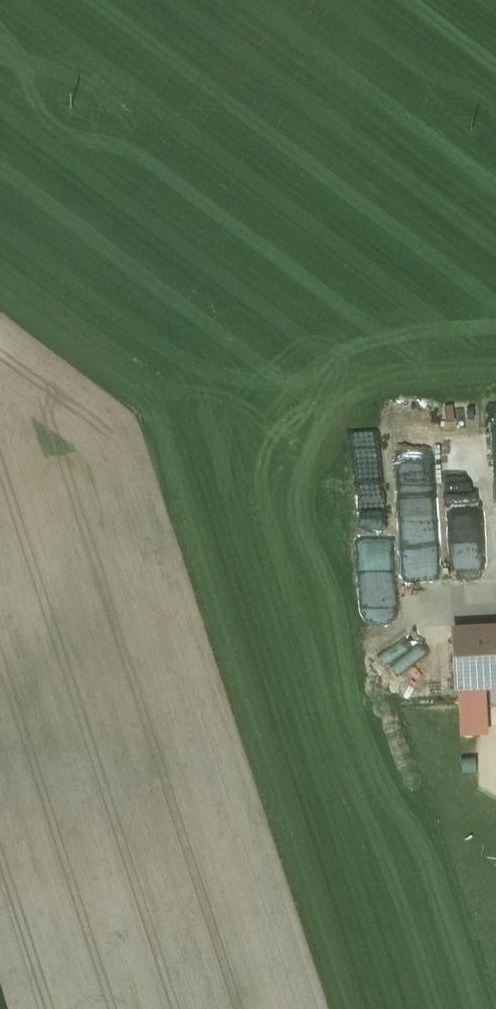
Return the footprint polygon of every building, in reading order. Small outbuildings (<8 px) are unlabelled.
[(454,632),(457,692),(495,690),(495,630),(454,632)]
